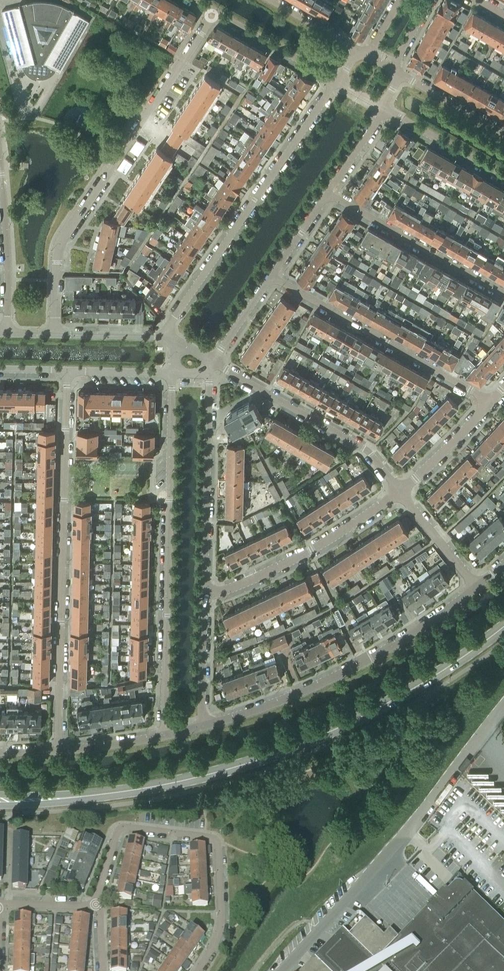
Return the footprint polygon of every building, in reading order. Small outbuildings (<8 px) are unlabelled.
[(149,0),(138,0),(136,3),(133,8),(137,10),(140,5),(141,6),(142,3),(146,5),(149,0)] [(150,18),(161,0),(149,0),(146,5),(151,8),(150,11),(148,16),(150,18)] [(163,15),(172,0),(161,0),(150,18),(153,19),(156,14),(157,15),(159,12),(163,15)] [(172,19),(180,5),(172,0),(163,15),(172,19)] [(308,8),(312,0),(301,0),(299,3),(308,8)] [(316,13),(324,0),(312,0),(308,8),(316,13)] [(316,13),(325,18),(334,4),(328,0),(324,0),(316,13)] [(365,7),(379,15),(384,6),(374,0),(369,0),(365,7)] [(441,4),(456,13),(461,5),(452,0),(444,0),(441,4)] [(35,74),(36,74),(35,77),(37,77),(38,78),(40,78),(41,78),(43,78),(45,77),(46,77),(48,76),(49,76),(50,75),(52,74),(53,73),(54,72),(55,70),(56,69),(58,71),(62,63),(63,64),(88,20),(73,11),(74,9),(72,11),(69,9),(64,7),(60,5),(55,3),(51,2),(46,2),(41,1),(36,2),(31,2),(26,3),(20,5),(19,3),(19,5),(2,10),(15,59),(16,58),(18,66),(26,64),(26,65),(27,67),(28,68),(28,69),(29,70),(30,71),(31,72),(32,72),(34,73),(35,74)] [(109,8),(102,4),(99,9),(106,12),(109,8)] [(360,14),(360,15),(374,23),(379,15),(365,7),(360,4),(358,8),(363,11),(360,15),(360,14)] [(439,6),(435,12),(452,21),(456,13),(441,4),(440,6),(439,6)] [(180,5),(172,19),(170,22),(167,27),(171,30),(176,22),(180,24),(189,9),(180,5)] [(338,5),(337,5),(334,11),(339,15),(343,8),(338,5)] [(462,11),(460,16),(465,18),(469,10),(464,7),(462,11)] [(189,9),(180,24),(185,27),(184,30),(185,30),(181,35),(184,37),(189,29),(195,18),(193,17),(195,13),(194,12),(189,9)] [(436,13),(432,21),(447,29),(452,21),(435,12),(435,13),(436,13)] [(463,27),(472,31),(480,16),(472,12),(463,27)] [(354,23),(353,23),(367,31),(369,29),(370,30),(373,24),(374,24),(374,23),(360,15),(357,19),(353,17),(350,21),(354,23)] [(472,31),(480,36),(488,21),(480,16),(472,31)] [(136,22),(128,17),(125,23),(132,27),(136,22)] [(447,29),(432,21),(426,32),(433,36),(435,33),(442,38),(447,29)] [(480,36),(488,40),(496,25),(488,21),(480,36)] [(367,31),(353,23),(351,28),(349,27),(346,31),(363,40),(367,31)] [(496,45),(503,31),(503,30),(496,25),(488,40),(496,45)] [(213,49),(216,45),(224,30),(218,26),(216,30),(214,29),(207,40),(206,39),(204,44),(213,49)] [(216,45),(224,49),(232,35),(224,30),(216,45)] [(503,50),(503,49),(503,31),(496,45),(503,50)] [(442,47),(438,45),(442,38),(435,33),(433,36),(426,32),(421,40),(436,49),(440,51),(442,47)] [(224,49),(232,54),(241,39),(232,35),(224,49)] [(165,47),(169,40),(163,36),(159,43),(165,47)] [(237,66),(238,64),(249,44),(241,39),(232,54),(237,57),(233,64),(237,66)] [(436,49),(421,40),(417,48),(416,47),(415,47),(431,57),(434,53),(437,55),(440,51),(436,49)] [(167,47),(174,52),(177,47),(170,43),(167,47)] [(244,61),(249,64),(257,49),(249,44),(238,64),(241,66),(244,61)] [(413,55),(412,56),(427,65),(431,57),(415,47),(411,54),(413,55)] [(257,49),(249,64),(254,67),(250,74),(253,76),(266,54),(257,49)] [(192,62),(202,68),(208,59),(202,55),(199,59),(195,57),(192,62)] [(252,84),(257,86),(264,74),(269,77),(278,61),(269,56),(263,67),(262,67),(257,77),(256,76),(252,84)] [(427,65),(412,56),(407,64),(422,73),(427,65)] [(497,61),(494,67),(502,72),(503,68),(503,65),(497,61)] [(215,68),(209,64),(206,69),(212,72),(215,68)] [(433,79),(441,84),(450,69),(441,64),(433,79)] [(215,74),(220,78),(222,74),(223,72),(218,69),(215,74)] [(441,84),(449,89),(458,74),(450,69),(441,84)] [(295,76),(292,80),(306,90),(312,82),(300,73),(299,73),(298,72),(296,71),(293,75),(295,76)] [(196,89),(210,98),(220,84),(205,74),(196,89)] [(449,89),(458,93),(466,78),(458,74),(449,89)] [(238,82),(231,78),(228,83),(235,87),(238,82)] [(458,93),(466,98),(474,83),(466,78),(458,93)] [(242,92),(245,87),(247,85),(240,80),(238,83),(236,87),(242,92)] [(292,80),(287,88),(301,98),(306,90),(292,80)] [(466,98),(474,103),(482,88),(474,83),(466,98)] [(265,85),(259,92),(264,95),(269,88),(266,86),(265,85)] [(270,89),(281,96),(295,106),(301,98),(287,88),(284,93),(273,85),(270,89)] [(474,103),(482,107),(490,92),(482,88),(474,103)] [(189,99),(203,109),(210,98),(196,89),(189,99)] [(256,96),(248,91),(245,95),(253,100),(256,96)] [(482,107),(490,112),(499,97),(490,92),(482,107)] [(281,96),(276,104),(290,114),(295,106),(281,96)] [(498,116),(503,106),(503,100),(499,97),(490,112),(498,116)] [(182,110),(196,119),(203,109),(189,99),(182,110)] [(265,109),(270,113),(284,122),(290,114),(276,104),(271,101),(265,109)] [(268,115),(264,121),(278,130),(284,122),(270,113),(265,109),(261,106),(259,109),(268,115)] [(172,124),(175,126),(187,134),(196,119),(182,110),(172,124)] [(255,126),(259,129),(273,138),(278,130),(264,121),(261,118),(255,126)] [(182,139),(183,139),(187,134),(175,126),(172,131),(183,138),(182,139)] [(259,129),(253,137),(267,147),(273,138),(259,129)] [(399,130),(393,137),(408,146),(411,142),(413,144),(416,140),(410,136),(410,137),(405,133),(404,134),(399,130)] [(179,143),(182,139),(183,138),(172,131),(169,136),(179,143)] [(187,134),(183,139),(196,148),(193,153),(199,156),(205,146),(187,134)] [(253,137),(250,142),(241,135),(238,138),(240,139),(248,145),(262,155),(267,147),(253,137)] [(387,143),(386,144),(401,154),(406,146),(408,147),(408,146),(393,137),(392,139),(391,138),(387,144),(387,143)] [(167,139),(164,144),(174,151),(175,151),(178,146),(167,139)] [(245,148),(242,153),(256,163),(262,155),(248,145),(240,139),(238,143),(245,148)] [(164,144),(160,149),(172,157),(176,151),(175,151),(174,151),(164,144)] [(219,148),(212,144),(201,160),(208,165),(219,148)] [(386,144),(381,152),(395,161),(400,153),(401,154),(386,144)] [(157,147),(147,161),(162,171),(172,157),(160,149),(157,147)] [(420,169),(423,164),(428,167),(436,152),(428,147),(416,167),(420,169)] [(176,151),(172,157),(190,169),(197,159),(192,155),(189,160),(176,151)] [(227,155),(231,157),(251,171),(256,163),(242,153),(239,158),(229,152),(227,155)] [(388,171),(389,169),(396,173),(401,165),(395,161),(381,152),(374,161),(388,171)] [(430,173),(432,169),(436,171),(445,157),(436,152),(428,167),(426,171),(430,173)] [(251,171),(231,157),(228,161),(234,165),(231,169),(245,179),(251,171)] [(436,171),(444,176),(453,161),(445,157),(436,171)] [(147,161),(140,172),(155,182),(162,171),(147,161)] [(374,161),(368,170),(382,180),(388,171),(374,161)] [(444,176),(442,180),(446,182),(448,178),(453,181),(461,166),(453,161),(444,176)] [(207,168),(199,163),(194,171),(202,176),(207,168)] [(458,184),(455,187),(459,189),(461,186),(469,171),(461,166),(453,181),(458,184)] [(245,179),(231,169),(225,178),(239,188),(245,179)] [(382,180),(368,170),(363,178),(377,187),(380,183),(390,190),(392,186),(382,180)] [(202,176),(194,171),(190,178),(197,183),(202,176)] [(469,171),(461,186),(459,189),(462,191),(464,187),(469,190),(478,176),(469,171)] [(140,172),(134,182),(148,192),(155,182),(140,172)] [(416,184),(418,179),(412,175),(409,180),(415,184),(416,184)] [(478,176),(469,190),(473,193),(469,200),(473,202),(475,200),(486,180),(478,176)] [(218,188),(232,198),(239,188),(225,178),(218,188)] [(360,185),(359,187),(373,197),(372,196),(377,188),(377,187),(363,178),(362,179),(363,179),(359,184),(360,185)] [(479,202),(481,197),(486,200),(494,185),(486,180),(475,200),(479,202)] [(422,181),(419,186),(425,190),(428,185),(422,181)] [(124,197),(125,198),(136,205),(139,207),(148,192),(134,182),(124,197)] [(232,198),(218,188),(213,185),(208,192),(210,194),(213,196),(227,206),(232,198)] [(428,185),(425,190),(434,195),(437,189),(428,185)] [(494,185),(486,200),(490,202),(485,211),(489,213),(494,205),(502,190),(494,185)] [(373,197),(359,187),(353,196),(359,200),(360,200),(367,204),(371,206),(372,203),(370,201),(373,197)] [(434,195),(442,200),(443,199),(445,194),(437,189),(434,195)] [(497,206),(502,209),(503,206),(503,191),(502,190),(494,205),(491,210),(494,212),(497,206)] [(397,221),(404,208),(407,203),(410,197),(407,195),(402,203),(401,202),(400,205),(396,203),(388,216),(397,221)] [(207,204),(221,214),(227,206),(213,196),(207,204)] [(125,198),(110,221),(118,223),(124,224),(136,205),(125,198)] [(379,201),(385,205),(389,208),(391,204),(387,201),(386,202),(381,198),(379,201)] [(429,203),(437,208),(440,202),(432,198),(429,203)] [(440,202),(437,208),(445,212),(448,207),(440,202)] [(207,204),(204,208),(196,203),(194,206),(196,208),(216,221),(221,214),(207,204)] [(405,226),(412,213),(415,208),(407,203),(404,208),(397,221),(405,226)] [(389,208),(385,205),(380,212),(386,215),(390,209),(389,208)] [(413,230),(420,217),(425,210),(426,207),(422,205),(416,215),(412,213),(405,226),(413,230)] [(190,215),(210,229),(216,221),(196,208),(190,215)] [(413,230),(421,235),(429,222),(433,214),(425,210),(420,217),(413,230)] [(341,213),(336,220),(349,229),(350,229),(353,225),(356,226),(358,222),(353,219),(353,220),(348,216),(347,217),(341,213)] [(185,223),(205,237),(210,229),(190,215),(185,223)] [(104,219),(101,230),(116,234),(118,223),(110,221),(104,219)] [(334,221),(330,227),(344,237),(349,229),(336,220),(335,222),(334,221)] [(185,223),(183,222),(181,225),(189,230),(186,235),(200,245),(205,237),(185,223)] [(429,222),(421,235),(429,240),(438,224),(434,222),(433,225),(429,222)] [(497,223),(494,228),(500,232),(503,227),(497,223)] [(445,231),(441,229),(443,227),(438,224),(429,240),(438,244),(445,231)] [(455,254),(462,241),(465,236),(461,233),(465,226),(461,224),(455,234),(446,249),(455,254)] [(329,227),(324,234),(338,244),(347,250),(350,247),(345,243),(344,244),(340,241),(343,236),(344,237),(330,227),(329,227)] [(367,249),(369,246),(377,233),(368,228),(361,241),(359,244),(367,249)] [(101,230),(98,241),(113,245),(116,234),(101,230)] [(445,231),(438,244),(446,249),(455,234),(451,231),(449,234),(445,231)] [(369,246),(378,250),(385,237),(377,233),(369,246)] [(338,244),(324,234),(317,244),(332,253),(338,244)] [(177,241),(194,253),(200,245),(186,235),(182,240),(180,238),(177,241)] [(393,242),(385,237),(378,250),(382,253),(381,256),(384,258),(393,242)] [(462,241),(455,254),(463,259),(473,240),(474,239),(470,237),(466,243),(462,241)] [(471,263),(478,250),(482,245),(473,240),(463,259),(471,263)] [(98,241),(96,253),(111,256),(113,245),(98,241)] [(175,251),(189,261),(194,253),(177,241),(175,245),(178,247),(175,251)] [(388,260),(389,257),(394,260),(401,247),(393,242),(384,258),(388,260)] [(153,248),(146,243),(141,251),(147,256),(153,248)] [(317,244),(311,253),(325,263),(330,265),(332,262),(335,258),(330,255),(332,253),(317,244)] [(401,267),(402,264),(409,251),(401,247),(394,260),(398,262),(396,265),(401,267)] [(471,263),(479,268),(488,252),(490,250),(485,248),(482,253),(478,250),(471,263)] [(147,256),(141,251),(135,259),(142,263),(143,264),(149,256),(147,256)] [(175,251),(169,259),(183,269),(189,261),(175,251)] [(409,251),(402,264),(401,267),(404,269),(405,266),(410,269),(418,256),(409,251)] [(479,268),(487,273),(495,260),(491,258),(492,255),(488,252),(479,268)] [(111,256),(96,253),(93,264),(108,267),(111,256)] [(306,261),(320,271),(321,270),(320,270),(323,265),(328,268),(330,265),(325,263),(311,253),(306,261)] [(361,260),(353,256),(350,261),(358,266),(361,260)] [(417,276),(419,274),(426,261),(418,256),(410,269),(415,272),(413,274),(417,276)] [(487,273),(495,278),(503,263),(503,256),(502,260),(500,259),(499,262),(495,260),(487,273)] [(142,263),(135,259),(129,268),(136,273),(142,263)] [(169,259),(164,267),(178,277),(183,269),(169,259)] [(369,265),(361,260),(358,266),(366,270),(369,265)] [(303,268),(302,270),(315,279),(316,279),(315,278),(320,271),(306,261),(302,267),(303,268)] [(419,274),(427,278),(434,265),(426,261),(419,274)] [(503,282),(503,263),(495,278),(503,282)] [(432,287),(435,283),(442,270),(434,265),(427,278),(424,283),(432,287)] [(374,275),(377,269),(372,266),(368,272),(374,275)] [(152,267),(150,269),(172,284),(178,277),(164,267),(161,271),(158,270),(158,271),(152,267)] [(133,285),(136,281),(140,275),(136,273),(129,268),(125,273),(127,275),(123,277),(131,286),(133,285)] [(365,273),(357,268),(354,274),(362,278),(365,273)] [(156,279),(153,283),(167,293),(172,284),(150,269),(148,272),(154,276),(153,277),(156,279)] [(315,279),(302,270),(296,278),(303,283),(303,282),(310,287),(310,286),(313,288),(315,285),(312,283),(315,279)] [(385,274),(380,270),(377,276),(382,279),(385,274)] [(435,283),(443,288),(450,275),(442,270),(435,283)] [(373,278),(365,273),(362,278),(361,279),(369,284),(370,283),(373,278)] [(391,277),(386,274),(382,280),(388,283),(391,277)] [(403,279),(395,275),(390,284),(397,288),(403,279)] [(459,279),(450,275),(443,288),(441,292),(449,297),(450,295),(459,279)] [(86,283),(87,276),(65,276),(65,289),(75,289),(81,289),(81,283),(86,283)] [(381,282),(373,278),(370,283),(378,288),(381,282)] [(329,297),(337,302),(344,289),(349,281),(346,279),(340,287),(336,284),(329,297)] [(453,297),(455,294),(459,297),(467,284),(459,279),(450,295),(453,297)] [(337,302),(345,307),(353,294),(357,286),(349,281),(344,289),(337,302)] [(167,293),(153,283),(146,294),(159,303),(167,293)] [(411,288),(402,283),(399,289),(407,294),(410,288),(411,288)] [(465,307),(466,304),(468,302),(475,289),(467,284),(459,297),(456,302),(465,307)] [(345,307),(353,311),(361,298),(365,291),(357,286),(353,294),(345,307)] [(418,292),(410,288),(407,294),(415,298),(418,292)] [(397,292),(391,289),(387,294),(394,298),(395,297),(397,292)] [(475,289),(468,302),(466,304),(470,307),(472,304),(476,307),(483,294),(475,289)] [(369,303),(365,301),(369,293),(365,291),(361,298),(353,311),(362,316),(369,303)] [(427,296),(419,291),(418,292),(415,298),(423,303),(426,299),(427,296)] [(405,297),(397,292),(395,297),(403,301),(405,297)] [(483,314),(484,311),(491,298),(483,294),(476,307),(480,309),(478,311),(483,314)] [(74,313),(86,313),(86,298),(74,297),(74,313)] [(269,329),(276,334),(295,306),(281,297),(261,326),(259,328),(267,333),(269,329)] [(414,302),(405,297),(403,301),(402,302),(411,306),(414,302)] [(86,313),(98,314),(98,298),(86,298),(86,313)] [(98,314),(110,314),(110,298),(98,298),(98,314)] [(110,314),(122,315),(122,299),(110,298),(110,314)] [(370,321),(377,308),(381,300),(377,298),(373,306),(369,303),(362,316),(370,321)] [(489,321),(492,316),(500,303),(491,298),(484,311),(483,314),(481,316),(489,321)] [(122,299),(122,315),(134,315),(134,313),(141,313),(142,301),(135,301),(135,299),(122,299)] [(434,303),(426,299),(423,303),(431,308),(434,303)] [(377,308),(370,321),(378,325),(385,312),(381,310),(383,308),(379,306),(382,300),(381,300),(377,308)] [(442,307),(434,302),(434,303),(431,308),(439,312),(442,307)] [(430,311),(421,306),(419,311),(427,316),(430,311)] [(451,312),(442,307),(439,312),(447,317),(450,312),(451,312)] [(378,325),(386,330),(393,317),(396,312),(388,308),(385,312),(378,325)] [(309,332),(313,334),(323,317),(314,312),(307,324),(312,327),(309,332)] [(386,330),(394,335),(402,322),(405,317),(396,312),(393,317),(386,330)] [(459,317),(450,312),(447,317),(456,322),(459,317)] [(446,321),(438,316),(436,320),(434,322),(443,327),(446,321)] [(321,339),(324,334),(331,321),(323,317),(313,334),(321,339)] [(394,335),(402,340),(410,327),(413,322),(405,317),(402,322),(394,335)] [(467,322),(459,317),(456,322),(465,326),(467,322)] [(321,339),(329,343),(338,326),(331,321),(324,334),(321,339)] [(402,340),(411,344),(421,327),(413,322),(410,327),(402,340)] [(475,326),(467,322),(465,326),(473,331),(475,326)] [(463,330),(455,325),(452,329),(451,331),(459,336),(463,330)] [(335,340),(340,343),(347,331),(338,326),(329,343),(326,349),(329,351),(335,340)] [(484,330),(476,326),(475,326),(473,331),(481,336),(484,330)] [(411,344),(419,349),(429,331),(421,327),(411,344)] [(241,356),(255,366),(275,336),(276,334),(269,329),(267,333),(259,328),(241,356)] [(486,335),(489,338),(494,333),(489,329),(486,335)] [(339,356),(342,358),(355,335),(347,331),(340,343),(345,346),(339,356)] [(419,349),(427,354),(435,341),(430,338),(433,334),(429,331),(419,349)] [(494,343),(503,352),(503,334),(495,344),(494,343)] [(352,349),(356,352),(363,340),(355,335),(342,358),(345,360),(352,349)] [(435,358),(443,345),(446,341),(446,340),(444,339),(443,342),(440,340),(439,343),(435,341),(427,354),(435,358)] [(295,345),(304,350),(307,345),(298,340),(295,345)] [(355,365),(358,367),(371,345),(363,340),(356,352),(361,355),(355,365)] [(471,340),(469,344),(467,346),(472,350),(476,343),(471,340)] [(451,350),(447,348),(450,343),(446,341),(443,345),(435,358),(443,363),(451,350)] [(488,350),(500,362),(503,358),(503,352),(494,343),(488,350)] [(312,348),(307,345),(304,350),(309,353),(312,348)] [(365,363),(370,366),(372,361),(373,361),(380,349),(371,345),(358,367),(362,369),(365,363)] [(451,350),(443,363),(452,368),(459,355),(455,353),(457,350),(452,348),(451,350)] [(375,369),(378,371),(388,354),(380,349),(373,361),(370,366),(375,369)] [(465,350),(463,353),(468,358),(471,361),(474,358),(465,350)] [(488,350),(481,357),(494,369),(500,362),(488,350)] [(468,358),(463,353),(454,369),(460,372),(464,365),(468,358)] [(384,368),(389,371),(396,359),(388,354),(378,371),(381,373),(384,368)] [(320,359),(328,364),(331,359),(323,355),(320,359)] [(481,357),(475,364),(487,376),(494,369),(481,357)] [(468,358),(464,365),(469,371),(465,375),(478,383),(481,383),(487,376),(475,364),(471,361),(468,358)] [(339,364),(331,359),(328,364),(336,368),(339,364)] [(392,384),(394,380),(404,363),(396,359),(389,371),(394,373),(391,378),(390,378),(388,382),(392,384)] [(336,368),(344,373),(348,367),(340,363),(339,364),(336,368)] [(402,385),(405,380),(412,368),(404,363),(394,380),(397,382),(402,385)] [(277,378),(287,384),(295,370),(291,368),(290,370),(284,366),(277,378)] [(408,393),(410,390),(420,372),(412,368),(405,380),(410,383),(402,396),(406,398),(408,393)] [(287,384),(297,390),(304,378),(298,374),(299,372),(295,370),(287,384)] [(420,372),(410,390),(408,393),(411,395),(413,391),(416,386),(421,389),(428,377),(420,372)] [(361,382),(369,387),(372,381),(364,376),(361,382)] [(297,390),(307,395),(315,381),(311,379),(310,381),(304,378),(297,390)] [(430,380),(427,386),(431,388),(435,381),(431,378),(430,380)] [(344,384),(342,387),(350,391),(354,383),(347,379),(344,384)] [(307,395),(317,401),(324,389),(318,386),(319,384),(315,381),(307,395)] [(377,392),(385,396),(389,390),(381,385),(377,392)] [(317,401),(327,407),(335,393),(331,390),(330,392),(324,389),(317,401)] [(9,408),(14,408),(14,390),(4,390),(4,406),(9,406),(9,408)] [(18,406),(24,406),(24,390),(14,390),(14,408),(18,408),(18,406)] [(34,409),(34,390),(24,390),(24,406),(29,406),(29,408),(34,408),(34,409)] [(34,390),(34,409),(38,409),(38,407),(44,407),(45,392),(34,391),(34,390)] [(78,411),(89,411),(89,391),(78,391),(78,411)] [(100,392),(89,391),(89,411),(100,412),(100,392)] [(424,391),(420,398),(424,400),(428,393),(424,391)] [(111,392),(100,392),(100,412),(111,412),(111,392)] [(122,392),(111,392),(111,412),(121,412),(122,392)] [(133,392),(122,392),(121,412),(132,412),(133,392)] [(133,392),(132,412),(143,412),(143,392),(133,392)] [(143,392),(143,412),(154,413),(155,393),(143,392)] [(327,407),(337,412),(344,400),(338,397),(339,395),(335,393),(327,407)] [(448,396),(440,405),(450,414),(458,406),(448,396)] [(337,412),(347,418),(355,404),(351,402),(350,404),(344,400),(337,412)] [(401,406),(409,410),(412,405),(404,400),(401,406)] [(237,408),(252,435),(256,441),(258,445),(265,432),(261,430),(265,432),(273,418),(267,414),(262,417),(254,403),(250,405),(248,402),(237,408)] [(347,418),(357,424),(364,412),(359,409),(361,407),(355,404),(347,418)] [(416,404),(413,410),(417,413),(421,407),(416,404)] [(440,405),(432,413),(442,422),(450,414),(440,405)] [(227,444),(244,444),(256,441),(252,435),(237,408),(226,415),(228,417),(224,419),(233,434),(227,437),(227,444)] [(413,410),(408,415),(412,419),(417,413),(413,410)] [(357,424),(367,430),(375,415),(371,413),(370,415),(364,412),(357,424)] [(432,413),(424,421),(434,430),(442,422),(432,413)] [(375,415),(367,430),(377,435),(384,423),(378,420),(379,418),(375,415)] [(273,418),(265,432),(296,450),(304,435),(273,418)] [(403,421),(397,426),(401,430),(407,425),(403,421)] [(424,421),(416,428),(426,438),(434,430),(424,421)] [(499,423),(492,430),(503,441),(503,428),(499,423)] [(397,426),(392,431),(396,435),(401,430),(397,426)] [(416,428),(408,437),(418,446),(426,438),(416,428)] [(498,449),(502,452),(503,450),(503,448),(501,445),(503,442),(503,441),(492,430),(485,437),(498,449)] [(36,437),(36,442),(55,442),(54,442),(54,431),(39,431),(39,437),(36,437)] [(77,432),(77,443),(97,443),(97,432),(77,432)] [(134,433),(133,444),(153,445),(154,433),(134,433)] [(335,453),(304,435),(296,450),(326,468),(335,453)] [(408,437),(400,445),(410,454),(418,446),(408,437)] [(485,437),(479,444),(491,456),(498,449),(485,437)] [(39,446),(38,452),(55,452),(55,442),(36,442),(37,442),(37,446),(39,446)] [(77,443),(77,454),(97,454),(97,443),(77,443)] [(133,444),(133,455),(153,456),(153,445),(133,444)] [(227,444),(226,479),(243,479),(244,444),(227,444)] [(491,456),(479,444),(472,452),(485,463),(487,465),(490,462),(488,460),(491,456)] [(410,454),(400,445),(392,453),(402,463),(410,454)] [(37,457),(36,462),(55,462),(55,452),(38,452),(38,457),(37,457)] [(472,452),(460,464),(469,474),(477,466),(480,469),(485,463),(472,452)] [(35,467),(35,472),(53,472),(53,462),(55,462),(36,462),(38,462),(38,467),(35,467)] [(460,464),(452,472),(462,482),(469,474),(460,464)] [(270,468),(272,472),(275,477),(279,475),(277,469),(275,465),(270,468)] [(261,473),(263,477),(266,482),(271,479),(267,470),(261,473)] [(38,476),(38,482),(53,482),(53,472),(35,472),(35,476),(38,476)] [(452,472),(444,480),(454,490),(462,482),(452,472)] [(322,476),(313,482),(316,487),(326,481),(322,476)] [(364,476),(354,482),(362,494),(371,487),(364,476)] [(243,479),(226,479),(225,515),(242,515),(243,479)] [(279,485),(281,489),(286,486),(286,485),(291,482),(290,479),(284,481),(284,482),(279,485)] [(444,480),(436,488),(446,498),(454,490),(444,480)] [(35,487),(35,492),(53,492),(53,482),(38,482),(38,487),(35,487)] [(313,482),(304,488),(307,493),(316,487),(313,482)] [(354,482),(344,488),(352,500),(362,494),(354,482)] [(298,492),(294,494),(297,499),(307,493),(304,488),(298,492)] [(344,488),(335,494),(342,506),(352,500),(344,488)] [(446,498),(436,488),(427,496),(437,506),(446,498)] [(37,496),(37,502),(53,502),(53,492),(35,492),(35,496),(37,496)] [(335,494),(325,500),(333,512),(342,506),(335,494)] [(478,505),(482,510),(488,504),(492,508),(496,504),(487,496),(478,505)] [(325,500),(316,507),(323,518),(333,512),(325,500)] [(20,501),(15,501),(15,511),(21,511),(28,512),(28,502),(20,501)] [(35,507),(35,512),(52,512),(53,502),(37,502),(37,507),(35,507)] [(73,512),(92,513),(95,513),(96,508),(90,508),(90,502),(75,502),(75,512),(73,512)] [(105,503),(105,510),(102,510),(102,513),(105,513),(111,514),(112,504),(105,503)] [(132,509),(132,514),(151,514),(149,514),(150,504),(135,503),(134,509),(132,509)] [(478,505),(471,512),(475,517),(482,510),(478,505)] [(316,507),(306,513),(314,525),(323,518),(316,507)] [(37,516),(37,522),(52,522),(52,512),(35,512),(34,516),(37,516)] [(90,517),(91,517),(95,517),(95,513),(92,513),(73,512),(73,523),(89,523),(90,517)] [(475,517),(471,512),(455,526),(459,531),(475,517)] [(314,525),(306,513),(297,519),(304,531),(314,525)] [(134,518),(134,524),(150,524),(151,514),(132,514),(133,514),(132,518),(134,518)] [(489,525),(501,537),(503,534),(503,522),(497,514),(493,518),(495,520),(489,525)] [(399,519),(374,536),(383,550),(409,533),(399,519)] [(0,521),(0,527),(4,527),(4,531),(10,531),(10,521),(4,521),(0,521)] [(34,527),(34,532),(52,532),(52,522),(37,522),(37,527),(34,527)] [(73,523),(73,533),(92,533),(91,533),(91,528),(89,528),(89,523),(73,523)] [(131,534),(150,534),(150,524),(134,524),(134,529),(132,529),(132,534),(131,534)] [(286,524),(276,529),(282,542),(292,537),(286,524)] [(489,525),(480,532),(492,545),(501,537),(489,525)] [(276,529),(266,534),(272,547),(282,542),(276,529)] [(480,532),(479,530),(474,535),(476,537),(469,542),(480,555),(492,545),(480,532)] [(37,536),(36,542),(52,542),(52,532),(34,532),(34,536),(37,536)] [(74,533),(74,543),(89,543),(89,537),(92,537),(92,533),(73,533),(74,533)] [(134,538),(134,544),(149,544),(149,535),(150,535),(150,534),(131,534),(131,538),(134,538)] [(266,534),(255,539),(261,552),(272,547),(266,534)] [(374,536),(348,552),(358,566),(383,550),(374,536)] [(255,539),(245,544),(251,557),(261,552),(255,539)] [(34,547),(34,552),(51,552),(52,542),(36,542),(36,547),(34,547)] [(74,543),(74,553),(91,553),(91,549),(89,549),(89,543),(74,543)] [(131,550),(131,554),(149,554),(149,544),(134,544),(134,550),(131,550)] [(245,544),(235,549),(241,562),(251,557),(245,544)] [(415,552),(411,547),(405,552),(408,557),(415,552)] [(241,562),(235,549),(225,554),(227,560),(225,562),(227,566),(230,565),(231,567),(241,562)] [(416,557),(419,561),(429,555),(426,550),(416,557)] [(36,556),(36,562),(51,562),(51,552),(34,552),(34,556),(36,556)] [(358,566),(348,552),(323,569),(332,583),(358,566)] [(408,557),(405,552),(398,556),(401,561),(408,557)] [(74,553),(73,563),(88,563),(89,557),(91,557),(91,553),(74,553)] [(133,558),(133,564),(148,564),(149,554),(131,554),(131,558),(133,558)] [(401,561),(398,556),(390,561),(394,566),(401,561)] [(33,567),(33,572),(51,572),(51,562),(36,562),(36,567),(33,567)] [(407,570),(408,568),(414,576),(416,575),(411,567),(408,562),(403,565),(407,570)] [(73,563),(73,573),(91,573),(91,569),(88,569),(88,563),(73,563)] [(130,569),(130,574),(148,574),(148,564),(133,564),(133,570),(130,569)] [(431,574),(431,575),(440,588),(450,581),(440,568),(438,564),(428,570),(431,574)] [(36,576),(36,582),(51,582),(51,572),(33,572),(33,576),(36,576)] [(318,572),(305,578),(311,591),(324,585),(318,572)] [(73,573),(73,583),(88,583),(88,577),(91,577),(91,573),(73,573)] [(133,578),(133,584),(148,584),(148,574),(130,574),(130,578),(133,578)] [(387,575),(382,579),(389,589),(394,585),(387,575)] [(431,575),(421,581),(430,594),(440,588),(431,575)] [(305,578),(278,591),(285,606),(313,593),(311,591),(305,578)] [(389,589),(382,579),(377,582),(384,592),(389,589)] [(421,581),(411,588),(421,601),(430,594),(421,581)] [(33,587),(33,592),(51,592),(51,582),(36,582),(35,587),(33,587)] [(73,583),(73,593),(90,593),(91,589),(88,589),(88,583),(73,583)] [(120,584),(114,584),(113,593),(120,594),(120,593),(122,593),(122,590),(120,590),(120,584)] [(130,589),(130,594),(148,594),(148,584),(133,584),(133,590),(130,589)] [(421,601),(411,588),(402,595),(411,608),(421,601)] [(278,591),(251,603),(258,619),(285,606),(278,591)] [(35,596),(35,602),(50,602),(51,592),(33,592),(33,596),(35,596)] [(73,593),(72,603),(88,603),(88,597),(90,597),(90,593),(73,593)] [(132,598),(132,604),(147,604),(148,594),(130,594),(130,598),(132,598)] [(376,605),(378,609),(387,623),(397,617),(386,599),(376,605)] [(32,607),(32,612),(50,612),(50,602),(35,602),(35,607),(32,607)] [(351,608),(348,602),(341,606),(344,612),(351,608)] [(72,603),(72,613),(90,613),(90,609),(87,609),(88,603),(72,603)] [(258,619),(251,603),(223,617),(230,632),(258,619)] [(130,610),(129,614),(147,614),(147,604),(132,604),(132,610),(130,610)] [(333,612),(338,622),(339,625),(345,623),(338,609),(333,612)] [(378,609),(369,615),(377,629),(387,623),(378,609)] [(35,616),(35,622),(50,622),(50,612),(32,612),(32,616),(35,616)] [(72,613),(72,623),(87,623),(87,617),(90,617),(90,613),(72,613)] [(132,618),(132,624),(147,624),(147,614),(129,614),(129,618),(132,618)] [(369,615),(359,621),(367,635),(377,629),(369,615)] [(367,635),(359,621),(348,627),(357,641),(361,638),(363,641),(367,638),(366,636),(367,635)] [(32,627),(32,632),(51,632),(50,632),(50,622),(35,622),(35,627),(32,627)] [(71,632),(71,633),(90,633),(90,629),(87,629),(87,623),(72,623),(72,633),(71,632)] [(129,629),(129,634),(148,634),(147,634),(147,624),(132,624),(132,630),(129,629)] [(326,630),(322,632),(332,653),(342,648),(340,644),(347,641),(341,631),(335,634),(335,633),(329,636),(326,630)] [(34,637),(34,642),(51,642),(51,632),(32,632),(33,632),(33,636),(34,637)] [(321,640),(314,643),(321,658),(332,653),(322,632),(318,634),(321,640)] [(71,633),(70,643),(87,643),(87,638),(89,638),(89,633),(90,633),(71,633)] [(132,639),(131,644),(148,644),(148,634),(129,634),(130,634),(130,639),(132,639)] [(283,647),(289,644),(284,634),(279,636),(283,647)] [(278,649),(283,647),(279,636),(273,639),(278,649)] [(311,637),(301,642),(311,663),(321,658),(314,643),(311,637)] [(273,639),(268,641),(272,652),(278,649),(273,639)] [(31,652),(50,652),(51,642),(34,642),(34,647),(32,647),(32,652),(31,652)] [(311,663),(301,642),(290,647),(300,668),(311,663)] [(70,643),(70,653),(89,653),(88,653),(88,649),(87,649),(87,643),(70,643)] [(130,650),(129,654),(147,655),(148,644),(131,644),(131,650),(130,650)] [(18,652),(12,652),(12,662),(18,662),(22,662),(22,658),(19,658),(19,655),(18,655),(18,652)] [(34,657),(34,662),(49,663),(49,653),(50,653),(50,652),(31,652),(31,656),(34,657)] [(71,653),(71,663),(86,663),(86,658),(89,658),(89,653),(70,653),(71,653)] [(128,660),(128,664),(146,665),(146,655),(147,655),(129,654),(131,654),(131,660),(128,660)] [(226,657),(214,661),(214,666),(223,663),(224,664),(227,663),(226,657)] [(276,661),(265,665),(270,680),(281,676),(281,674),(284,673),(282,665),(278,667),(276,661)] [(31,668),(31,672),(49,673),(49,663),(34,662),(34,668),(31,668)] [(71,663),(71,673),(89,673),(89,669),(86,669),(86,663),(71,663)] [(146,665),(128,664),(128,669),(131,669),(131,675),(146,675),(146,665)] [(265,665),(254,669),(260,684),(270,680),(265,665)] [(254,669),(243,673),(249,688),(260,684),(254,669)] [(49,673),(31,672),(31,677),(34,677),(33,683),(49,683),(49,673)] [(89,673),(71,673),(71,684),(86,684),(86,678),(89,678),(89,673)] [(243,673),(233,677),(238,692),(249,688),(243,673)] [(238,692),(233,677),(222,681),(225,690),(222,691),(223,696),(227,695),(227,696),(238,692)] [(129,690),(130,699),(133,718),(144,716),(143,706),(144,706),(145,704),(145,703),(143,701),(142,702),(142,700),(136,701),(134,689),(144,686),(142,680),(128,684),(129,690)] [(86,696),(86,694),(85,687),(71,687),(70,694),(81,694),(81,696),(83,696),(86,696)] [(112,721),(109,702),(109,698),(105,699),(104,699),(105,705),(99,706),(101,723),(112,721)] [(126,702),(120,703),(123,719),(133,718),(130,699),(126,699),(126,702)] [(93,707),(92,704),(92,700),(90,700),(87,701),(88,705),(91,724),(101,723),(99,706),(93,707)] [(91,724),(88,705),(87,701),(84,701),(81,702),(82,706),(83,706),(84,709),(77,709),(80,726),(91,724)] [(114,701),(109,702),(112,721),(123,719),(120,703),(114,704),(114,701)] [(29,712),(29,729),(41,729),(41,709),(35,709),(35,712),(29,712)] [(7,729),(18,729),(18,712),(7,712),(7,729)] [(18,729),(29,729),(29,712),(18,712),(18,729)] [(64,838),(74,842),(77,835),(72,833),(73,831),(68,829),(64,838)] [(13,837),(12,854),(28,854),(29,837),(13,837)] [(87,837),(83,847),(98,853),(102,843),(87,837)] [(60,847),(67,850),(71,842),(63,839),(60,847)] [(130,839),(127,849),(145,853),(146,848),(143,847),(144,842),(130,839)] [(76,854),(79,856),(95,862),(98,853),(83,847),(79,845),(76,854)] [(157,855),(167,857),(169,847),(159,845),(157,855)] [(187,852),(187,857),(205,856),(204,846),(190,847),(190,852),(187,852)] [(172,848),(171,858),(176,858),(180,857),(180,847),(172,848)] [(127,849),(125,858),(139,862),(141,857),(144,858),(145,853),(127,849)] [(56,857),(64,861),(67,854),(59,850),(56,857)] [(28,871),(28,854),(12,854),(12,870),(28,871)] [(72,864),(75,865),(91,871),(95,862),(79,856),(76,854),(72,864)] [(190,862),(191,867),(205,866),(205,856),(187,857),(188,862),(190,862)] [(52,866),(57,869),(61,860),(56,857),(52,866)] [(125,858),(123,868),(137,871),(139,862),(125,858)] [(71,863),(67,873),(87,881),(91,871),(75,865),(72,864),(71,863)] [(188,872),(188,877),(206,876),(205,866),(191,867),(191,872),(188,872)] [(123,868),(121,878),(135,881),(136,876),(140,877),(141,872),(137,871),(123,868)] [(169,868),(168,877),(177,877),(177,868),(169,868)] [(12,870),(12,889),(27,890),(28,871),(12,870)] [(42,889),(52,890),(58,876),(49,872),(42,889)] [(87,881),(67,873),(63,882),(74,887),(83,890),(87,881)] [(191,882),(192,887),(206,886),(206,876),(188,877),(189,882),(191,882)] [(119,887),(119,888),(133,891),(135,881),(121,878),(120,883),(117,882),(116,887),(119,887)] [(184,897),(189,897),(207,896),(211,896),(210,891),(206,891),(206,886),(192,887),(184,887),(184,897)] [(465,887),(464,887),(463,888),(462,887),(460,887),(459,886),(457,886),(456,887),(455,887),(454,888),(448,894),(446,893),(445,892),(427,911),(398,940),(390,932),(384,939),(370,925),(365,920),(349,937),(343,931),(315,960),(303,970),(503,970),(503,925),(465,887)] [(133,891),(119,888),(117,897),(131,901),(132,896),(135,897),(136,892),(133,891)] [(153,896),(152,908),(160,909),(162,897),(153,896)] [(207,896),(189,897),(189,902),(192,902),(193,907),(207,906),(207,896)] [(112,913),(112,923),(130,923),(130,918),(126,918),(126,913),(121,913),(112,913)] [(16,916),(15,926),(33,926),(36,927),(36,917),(16,916)] [(71,922),(71,927),(88,928),(89,918),(74,917),(74,922),(71,922)] [(158,928),(165,933),(169,927),(162,922),(158,928)] [(112,923),(112,933),(126,933),(126,928),(130,928),(130,923),(112,923)] [(15,926),(15,936),(30,936),(30,931),(33,931),(33,926),(15,926)] [(73,932),(72,937),(87,938),(88,928),(71,927),(70,932),(73,932)] [(187,930),(184,934),(198,944),(204,936),(192,928),(189,932),(187,930)] [(184,934),(177,930),(172,938),(178,943),(181,938),(184,934)] [(154,937),(158,940),(163,934),(159,931),(154,937)] [(111,943),(130,943),(130,938),(126,938),(126,933),(112,933),(112,938),(109,938),(109,943),(111,943)] [(183,940),(180,944),(193,953),(198,944),(184,934),(181,938),(183,940)] [(15,936),(15,946),(29,946),(30,936),(15,936)] [(69,942),(69,947),(86,948),(87,938),(72,937),(72,942),(69,942)] [(111,943),(111,953),(126,953),(126,948),(130,948),(130,943),(111,943)] [(175,946),(172,951),(187,961),(193,953),(180,944),(178,948),(175,946)] [(15,946),(14,956),(29,956),(29,951),(33,951),(33,946),(29,946),(15,946)] [(71,952),(70,957),(85,958),(86,948),(69,947),(68,952),(71,952)] [(146,957),(155,962),(159,956),(151,951),(150,951),(146,957)] [(172,956),(169,960),(182,969),(187,961),(172,951),(170,955),(172,956)] [(111,953),(111,963),(129,963),(130,958),(126,958),(126,953),(111,953)] [(14,956),(14,966),(29,966),(35,966),(35,957),(29,956),(14,956)] [(67,961),(67,966),(84,968),(85,958),(70,957),(70,962),(67,961)] [(144,965),(147,967),(148,964),(151,965),(153,961),(150,960),(146,958),(144,965)] [(161,967),(167,970),(180,970),(182,969),(169,960),(166,964),(164,963),(161,967)] [(111,963),(111,970),(126,970),(126,968),(129,968),(129,963),(111,963)]
